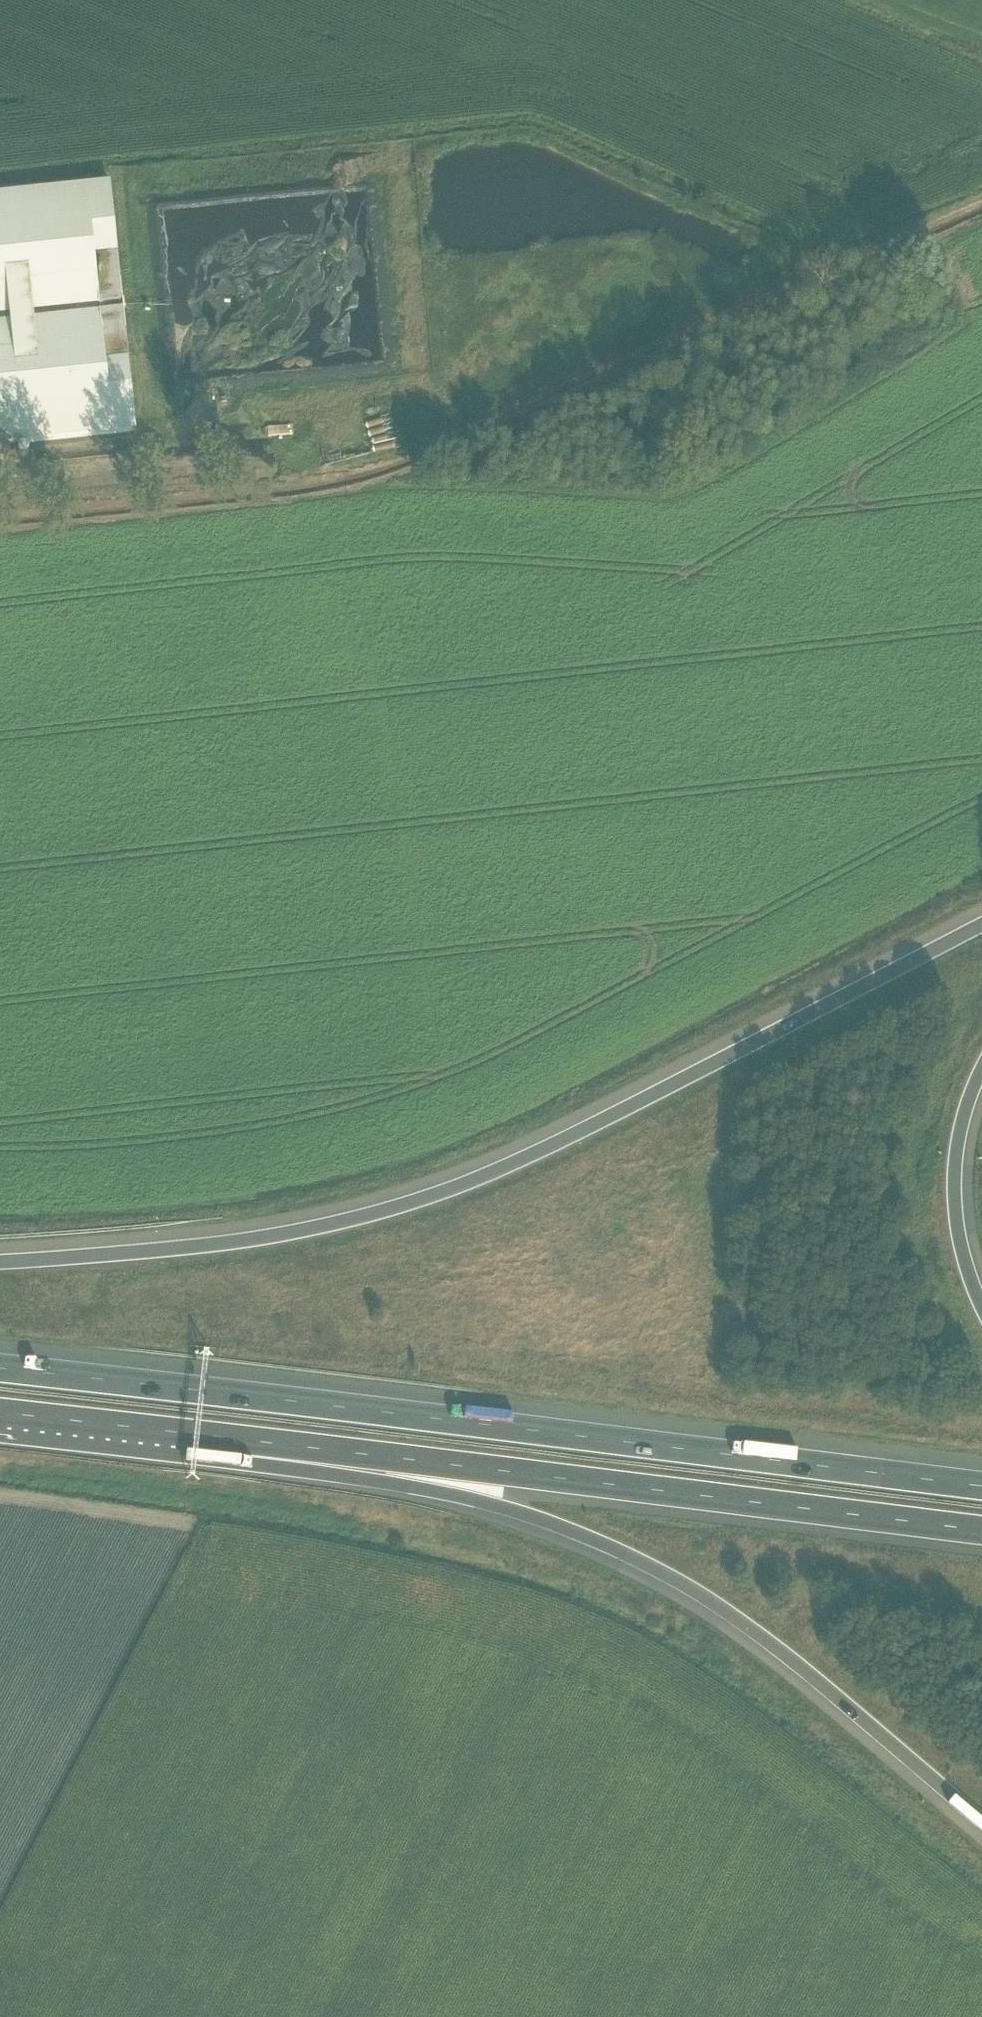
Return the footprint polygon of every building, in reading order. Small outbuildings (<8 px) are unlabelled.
[(136,430),(110,183),(0,195),(0,444),(136,430)] [(270,436),(294,433),(293,422),(269,426),(270,436)]
